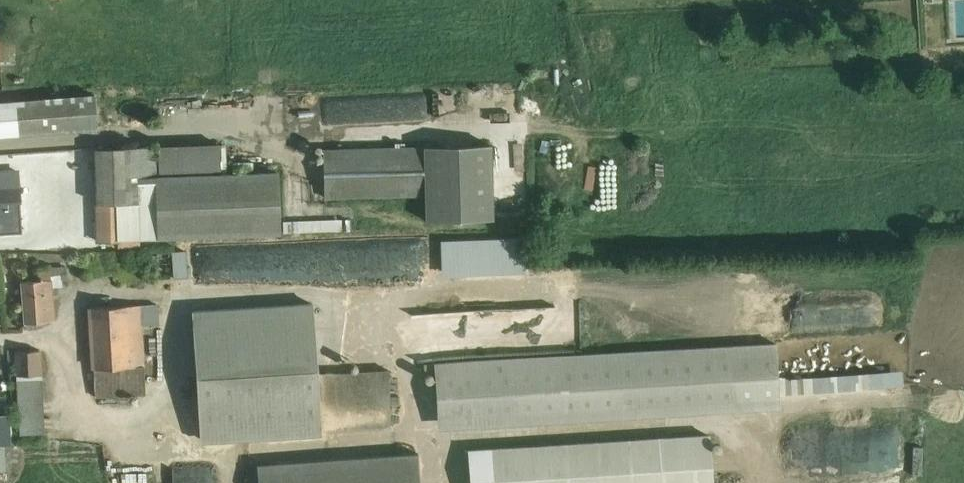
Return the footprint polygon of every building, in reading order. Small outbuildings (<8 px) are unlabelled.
[(963,34),(963,0),(944,0),(942,33),(963,34)] [(0,34),(0,64),(0,71),(14,70),(13,34),(0,34)] [(410,117),(411,96),(360,92),(358,113),(410,117)] [(0,103),(0,136),(97,129),(95,97),(0,103)] [(223,141),(161,143),(161,169),(224,167),(223,141)] [(428,142),(429,220),(497,218),(497,141),(428,142)] [(162,240),(159,180),(158,145),(96,146),(96,148),(99,242),(120,241),(120,248),(142,247),(142,240),(162,240)] [(424,147),(404,147),(323,150),(324,198),(426,195),(424,147)] [(0,171),(0,233),(21,231),(18,186),(17,169),(0,171)] [(275,174),(159,180),(162,240),(278,235),(275,174)] [(609,207),(610,185),(601,184),(599,207),(609,207)] [(301,221),(283,222),(284,233),(302,233),(301,221)] [(433,238),(433,276),(518,275),(518,237),(433,238)] [(180,249),(164,249),(164,276),(181,276),(180,249)] [(42,326),(41,322),(54,321),(51,289),(63,289),(62,277),(65,277),(65,270),(48,271),(49,274),(37,275),(38,283),(20,284),(23,327),(42,326)] [(191,311),(201,440),(393,425),(389,370),(321,375),(315,302),(191,311)] [(139,326),(157,325),(155,306),(89,310),(94,399),(143,396),(139,326)] [(516,326),(515,307),(493,308),(494,327),(516,326)] [(542,307),(517,307),(517,326),(543,325),(542,307)] [(403,314),(405,347),(451,345),(450,335),(490,333),(489,310),(403,314)] [(437,413),(778,390),(775,342),(424,366),(425,373),(434,372),(437,413)] [(19,438),(43,436),(37,353),(14,354),(19,438)] [(10,444),(9,416),(0,417),(0,445),(10,444)] [(837,439),(837,450),(850,450),(850,427),(859,426),(859,416),(825,417),(826,439),(837,439)] [(469,451),(471,482),(716,482),(712,434),(469,451)] [(914,468),(915,446),(904,446),(903,468),(914,468)] [(418,454),(257,465),(258,482),(420,482),(418,454)] [(849,472),(830,469),(829,482),(848,482),(849,472)]
